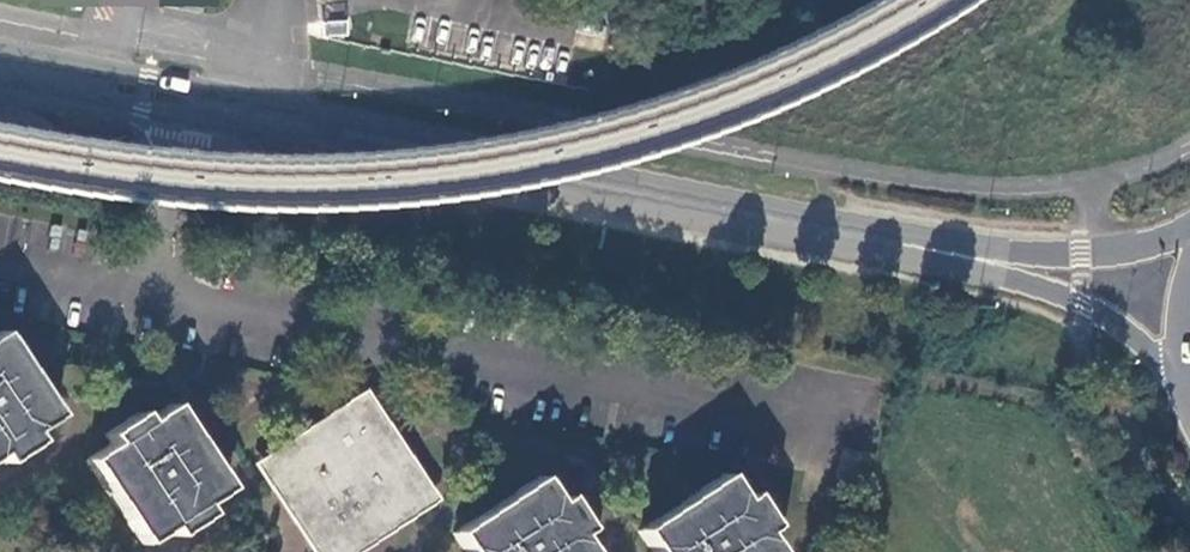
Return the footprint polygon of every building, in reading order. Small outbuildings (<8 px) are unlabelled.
[(163,4),(200,11),(202,0),(164,0),(163,4)] [(0,339),(0,465),(2,467),(33,444),(28,436),(53,418),(0,339)] [(266,468),(322,551),(341,551),(420,497),(359,404),(266,468)] [(225,489),(167,407),(143,422),(138,413),(103,437),(109,446),(86,464),(144,547),(167,530),(173,539),(207,515),(201,508),(225,489)] [(637,528),(654,551),(775,551),(761,531),(769,524),(747,493),(739,497),(721,472),(637,528)] [(452,533),(465,551),(588,551),(576,534),(583,529),(561,496),(554,500),(537,475),(452,533)]
